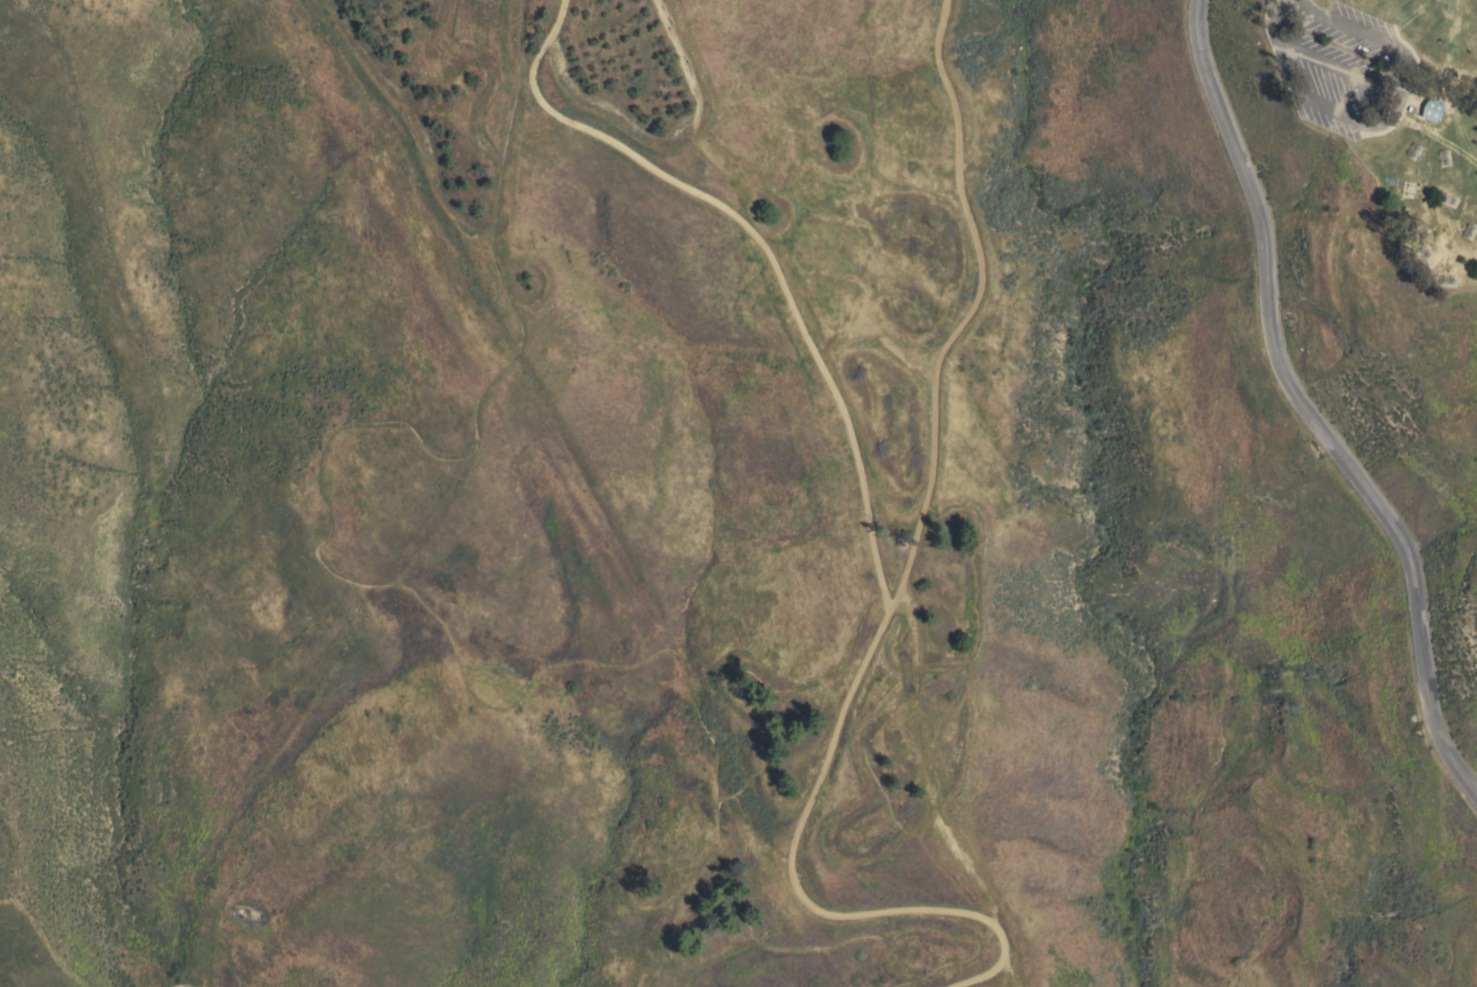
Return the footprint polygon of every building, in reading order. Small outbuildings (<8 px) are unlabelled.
[(1421,106),(1428,97),(1442,103),(1440,114),(1433,123),(1419,117),(1421,106)]
